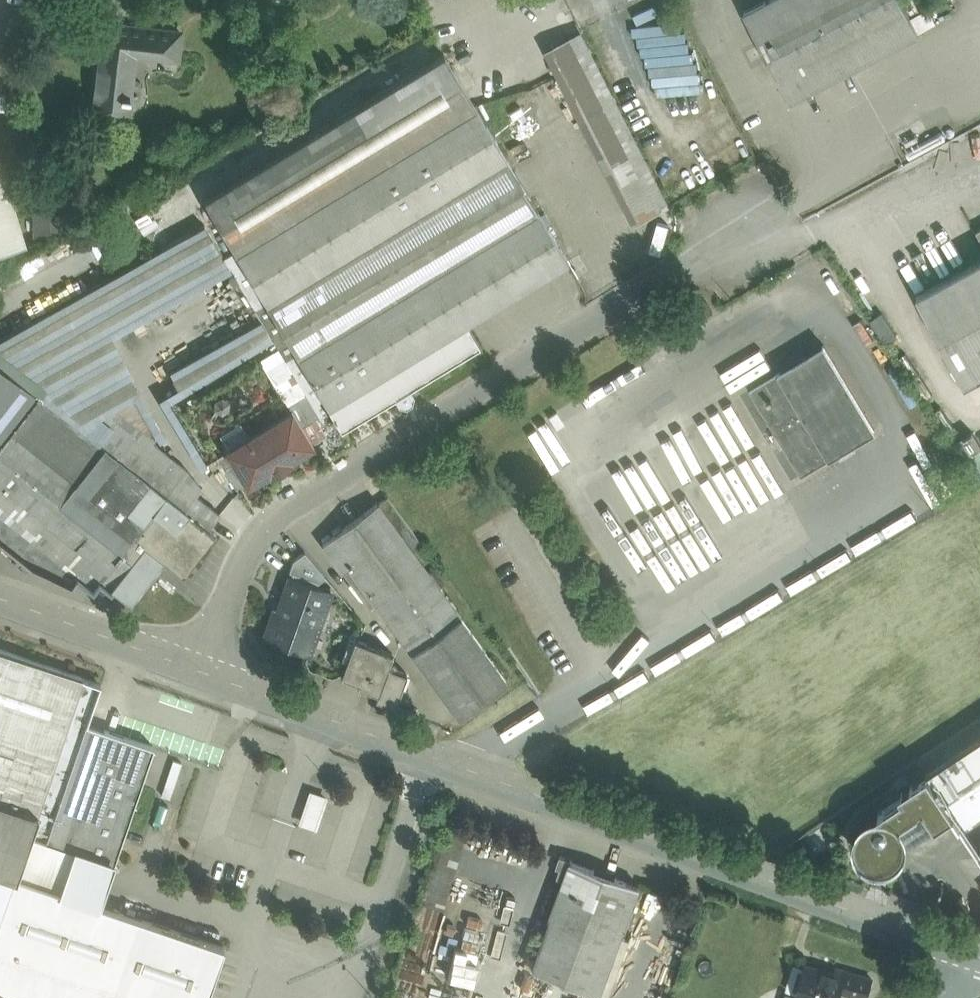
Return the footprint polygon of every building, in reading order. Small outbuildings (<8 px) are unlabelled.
[(744,12),(791,101),(920,34),(902,0),(768,0),(744,12)] [(180,31),(102,22),(91,114),(108,116),(109,111),(127,113),(134,54),(177,59),(180,31)] [(671,205),(582,30),(545,49),(633,225),(671,205)] [(693,33),(643,36),(643,41),(662,40),(662,46),(676,45),(677,62),(652,63),(654,92),(696,90),(693,33)] [(444,53),(203,198),(235,251),(235,250),(475,106),(475,105),(444,53)] [(475,106),(235,250),(328,405),(465,322),(567,260),(475,106)] [(26,244),(0,158),(0,252),(26,244)] [(63,201),(33,204),(35,234),(66,231),(63,201)] [(27,385),(107,340),(231,270),(205,224),(0,338),(0,364),(27,385)] [(328,405),(235,250),(235,251),(224,257),(259,316),(275,341),(306,394),(307,393),(319,415),(323,423),(334,416),(328,405)] [(917,294),(966,383),(979,376),(979,259),(917,294)] [(882,312),(871,319),(886,342),(897,335),(882,312)] [(185,395),(275,341),(259,316),(170,370),(185,395)] [(465,322),(328,405),(334,416),(340,426),(394,394),(398,400),(405,402),(411,399),(412,391),(409,385),(478,343),(465,322)] [(177,461),(107,340),(27,385),(39,394),(100,443),(123,414),(142,428),(155,439),(152,442),(177,461)] [(802,475),(875,430),(825,345),(750,389),(802,475)] [(39,394),(27,385),(0,364),(0,444),(10,431),(39,394)] [(306,394),(286,406),(290,412),(299,426),(300,426),(319,415),(307,393),(306,394)] [(100,443),(39,394),(10,431),(75,483),(104,446),(100,443)] [(290,412),(249,437),(250,440),(229,453),(246,482),(247,483),(311,444),(300,426),(299,426),(290,412)] [(123,414),(100,443),(104,446),(119,457),(142,428),(123,414)] [(318,421),(308,427),(316,440),(325,435),(318,421)] [(155,439),(142,428),(119,457),(166,495),(186,468),(177,461),(152,442),(155,439)] [(10,431),(0,444),(0,484),(45,520),(75,483),(10,431)] [(75,483),(45,520),(107,570),(113,562),(166,495),(119,457),(104,446),(75,483)] [(229,453),(228,451),(218,457),(236,488),(246,482),(229,453)] [(748,455),(714,473),(736,513),(769,495),(748,455)] [(0,484),(0,526),(25,546),(30,539),(45,520),(0,484)] [(219,513),(195,494),(184,509),(208,528),(219,513)] [(184,509),(166,495),(113,562),(125,571),(141,551),(156,563),(162,556),(183,572),(214,533),(208,528),(184,509)] [(348,564),(458,715),(507,680),(413,552),(423,545),(387,496),(378,503),(377,502),(322,543),(341,568),(348,564)] [(141,551),(125,571),(113,562),(107,570),(45,520),(30,539),(93,589),(99,580),(111,589),(114,586),(129,597),(156,563),(141,551)] [(93,589),(30,539),(25,546),(2,574),(7,576),(19,561),(34,573),(26,583),(82,603),(93,589)] [(325,575),(304,551),(293,559),(289,570),(319,581),(325,575)] [(330,590),(291,576),(276,618),(273,617),(265,639),(308,654),(330,590)] [(392,652),(354,638),(341,675),(359,681),(357,685),(377,692),(387,665),(392,652)] [(0,649),(0,870),(32,881),(100,904),(153,746),(87,724),(100,684),(83,678),(0,649)] [(406,672),(387,665),(377,692),(375,697),(394,704),(406,672)] [(928,773),(928,772),(926,773),(928,775),(952,811),(961,825),(979,812),(979,738),(928,773)] [(904,850),(907,841),(952,811),(928,775),(902,792),(905,796),(878,813),(867,817),(859,826),(856,836),(857,848),(862,856),(870,862),(880,864),(889,863),(898,858),(904,850)] [(311,793),(301,821),(315,826),(324,798),(311,793)] [(445,825),(421,903),(443,909),(466,832),(445,825)] [(640,886),(571,861),(531,968),(601,993),(640,886)] [(0,870),(0,997),(206,997),(224,946),(100,904),(32,881),(0,870)] [(806,964),(796,995),(806,997),(838,997),(841,989),(866,997),(872,978),(846,970),(844,975),(806,964)]
